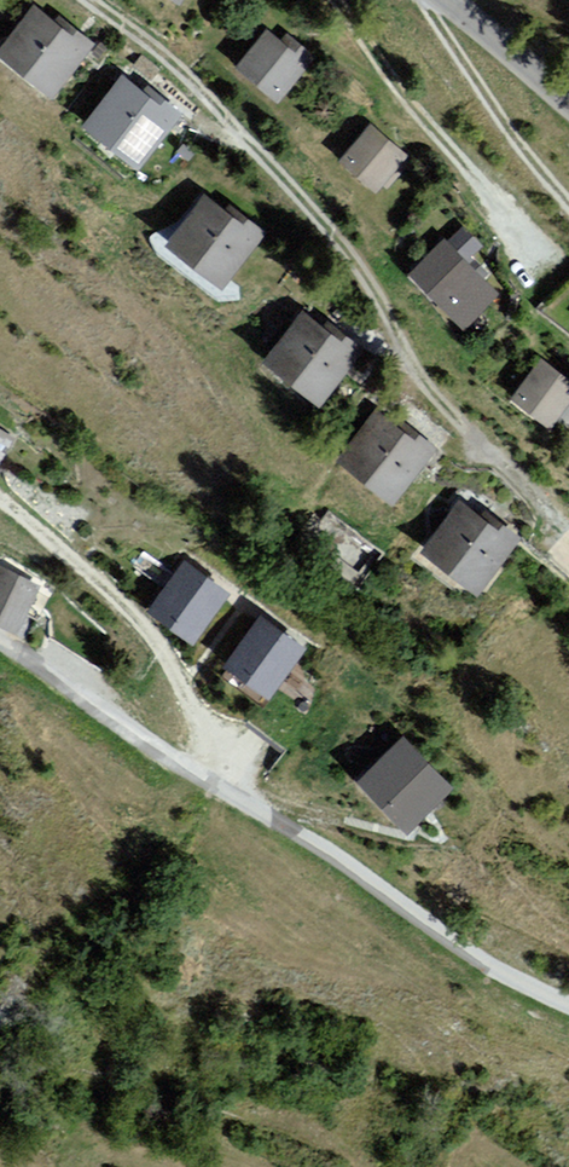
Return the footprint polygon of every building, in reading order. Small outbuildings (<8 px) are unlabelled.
[(53,95),(90,45),(33,4),(0,49),(0,56),(53,95)] [(315,57),(287,34),(282,40),(267,28),(236,68),(279,102),(315,57)] [(180,113),(120,69),(82,121),(141,165),(180,113)] [(368,122),(338,160),(378,190),(407,152),(368,122)] [(228,282),(264,232),(206,191),(171,242),(228,282)] [(405,277),(459,330),(495,293),(441,241),(405,277)] [(300,310),(261,361),(318,404),(357,354),(300,310)] [(550,432),(568,409),(568,385),(538,363),(510,402),(550,432)] [(338,466),(392,504),(432,448),(377,410),(338,466)] [(417,551),(478,598),(519,545),(457,498),(417,551)] [(193,640),(226,597),(186,566),(153,609),(193,640)] [(43,588),(0,570),(0,625),(23,635),(43,588)] [(227,670),(270,698),(303,647),(261,619),(227,670)] [(360,784),(405,832),(451,788),(406,741),(360,784)]
